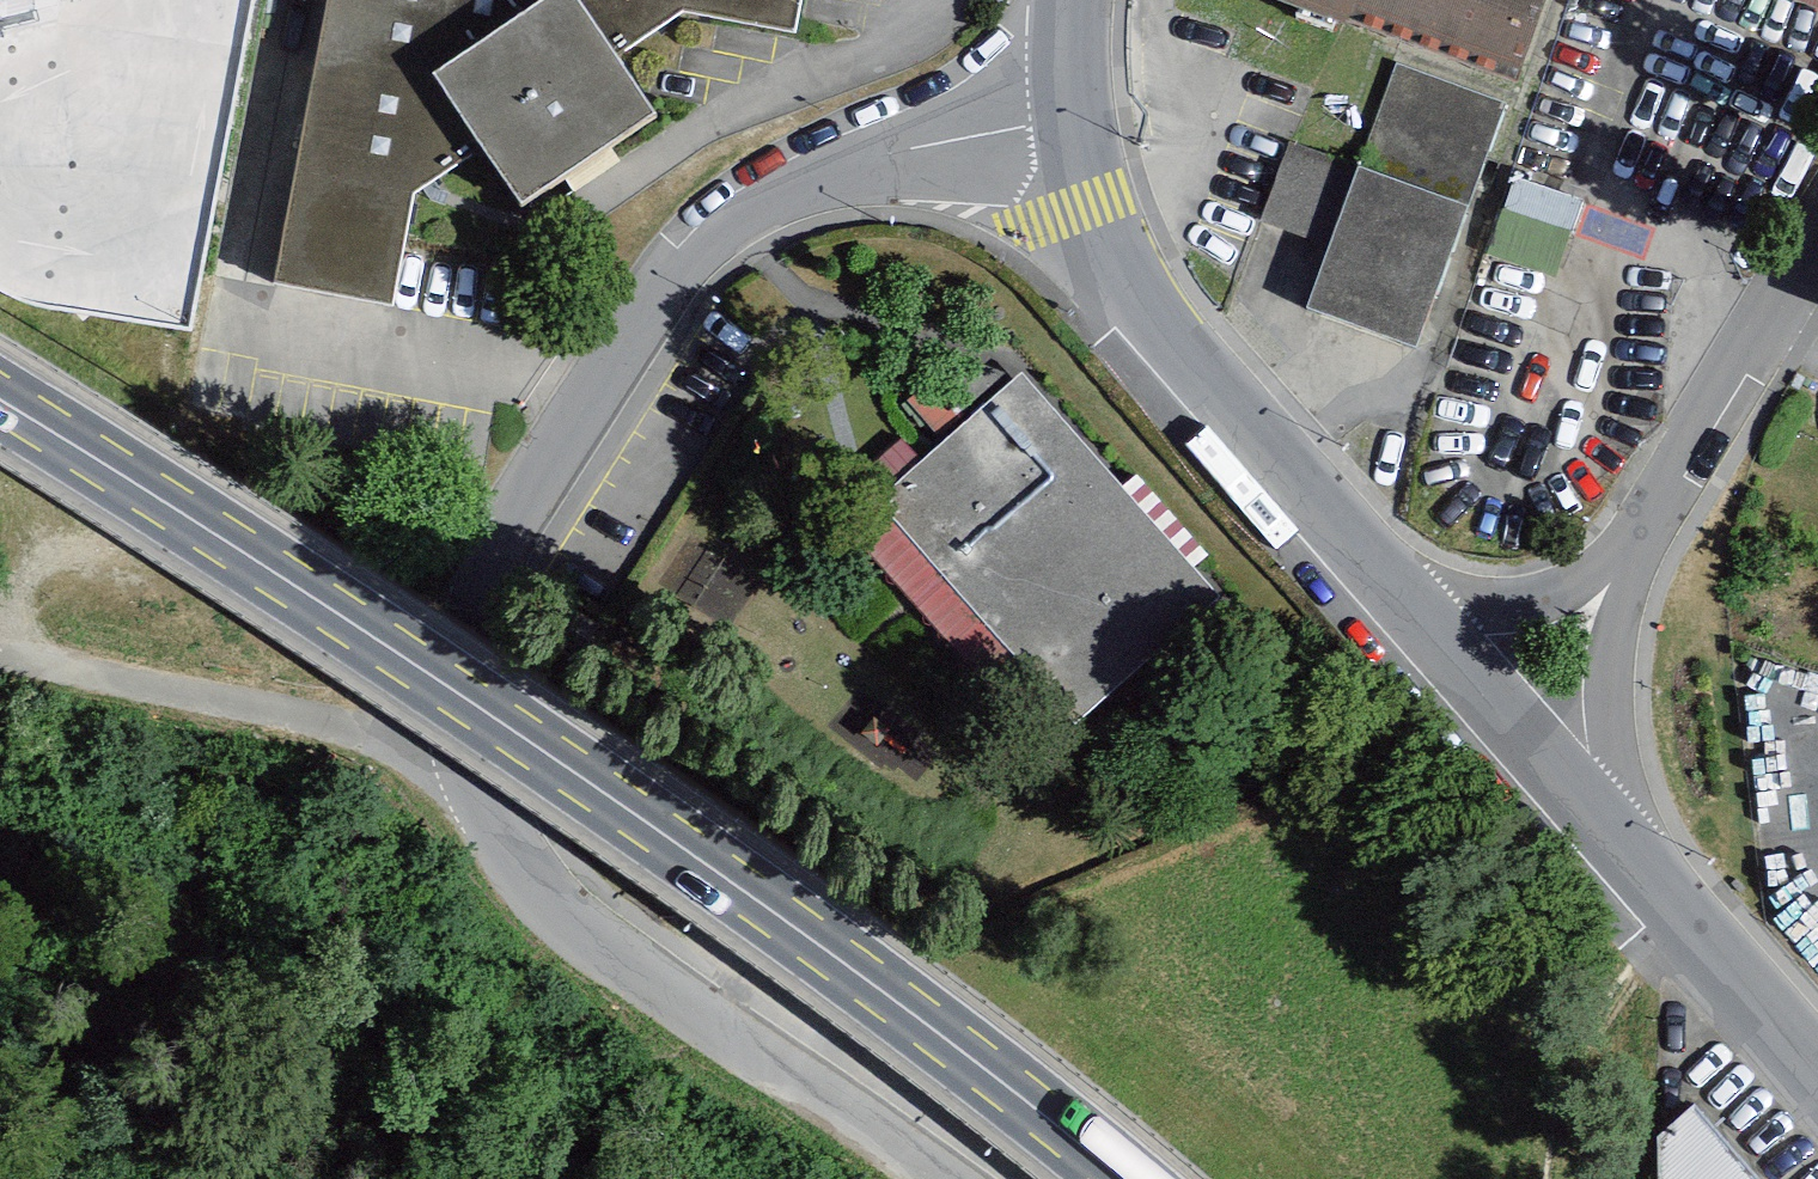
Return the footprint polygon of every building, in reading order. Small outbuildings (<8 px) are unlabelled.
[(62,7),(63,0),(0,0),(0,21),(62,7)] [(472,149),(509,203),(644,112),(611,64),(680,14),(789,32),(797,0),(324,0),(271,289),(385,310),(405,196),(472,149)] [(1341,20),(1347,0),(1280,0),(1341,20)] [(1341,20),(1510,82),(1540,0),(1347,0),(1341,20)] [(1817,10),(1817,0),(1792,0),(1817,10)] [(1507,108),(1388,69),(1355,168),(1281,144),(1254,226),(1325,249),(1305,311),(1427,351),(1507,108)] [(1499,257),(1562,269),(1576,196),(1512,184),(1499,257)] [(869,501),(1073,734),(1222,603),(1019,371),(869,501)] [(1694,1094),(1650,1137),(1652,1178),(1765,1178),(1694,1094)]
